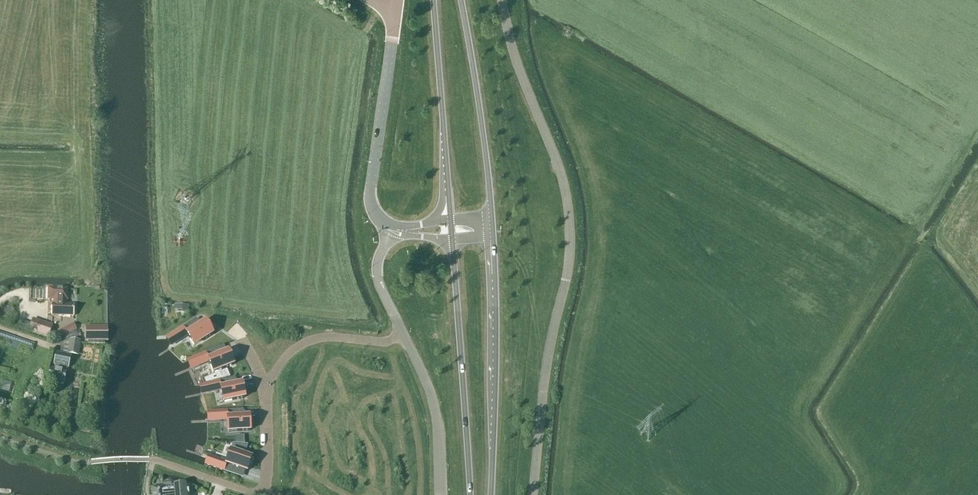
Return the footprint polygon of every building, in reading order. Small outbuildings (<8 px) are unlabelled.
[(68,301),(68,289),(48,289),(48,300),(54,300),(54,305),(52,305),(52,316),(73,317),(73,305),(66,305),(66,301),(68,301)] [(48,338),(52,325),(33,319),(29,332),(48,338)] [(196,319),(166,339),(170,345),(187,335),(194,346),(213,334),(205,322),(200,326),(196,319)] [(78,357),(81,342),(70,340),(68,335),(77,330),(73,324),(61,331),(64,337),(59,339),(62,345),(60,354),(57,354),(54,366),(55,366),(54,370),(51,369),(48,381),(63,385),(66,373),(65,372),(66,369),(68,369),(71,357),(71,356),(78,357)] [(86,344),(108,344),(108,326),(86,326),(86,344)] [(35,344),(14,337),(0,333),(0,338),(13,342),(13,343),(33,350),(35,344)] [(220,347),(187,361),(190,368),(208,361),(214,374),(234,365),(228,351),(223,354),(220,347)] [(229,375),(227,370),(220,373),(222,379),(230,377),(229,375)] [(234,378),(200,385),(201,393),(221,389),(224,403),(245,398),(242,384),(236,385),(234,378)] [(243,410),(207,412),(208,420),(228,419),(228,433),(250,431),(249,417),(243,417),(243,410)] [(208,458),(205,466),(239,477),(241,470),(247,472),(252,459),(231,451),(226,464),(208,458)] [(152,488),(152,494),(189,494),(189,492),(186,493),(185,486),(171,487),(171,484),(164,484),(164,487),(152,488)]
